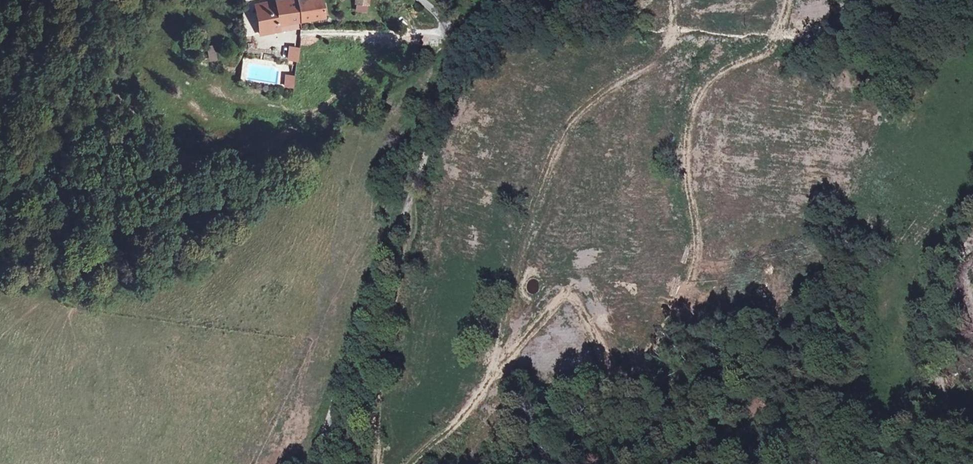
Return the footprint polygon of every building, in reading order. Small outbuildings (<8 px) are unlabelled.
[(261,34),(281,30),(280,24),(302,20),(323,15),(320,0),(291,0),(276,3),(275,1),(255,7),(261,34)] [(280,24),(281,30),(304,26),(302,20),(280,24)] [(215,47),(206,49),(209,62),(218,60),(215,47)] [(299,53),(291,52),(290,60),(298,61),(299,53)] [(285,75),(283,88),(295,89),(296,76),(285,75)]
